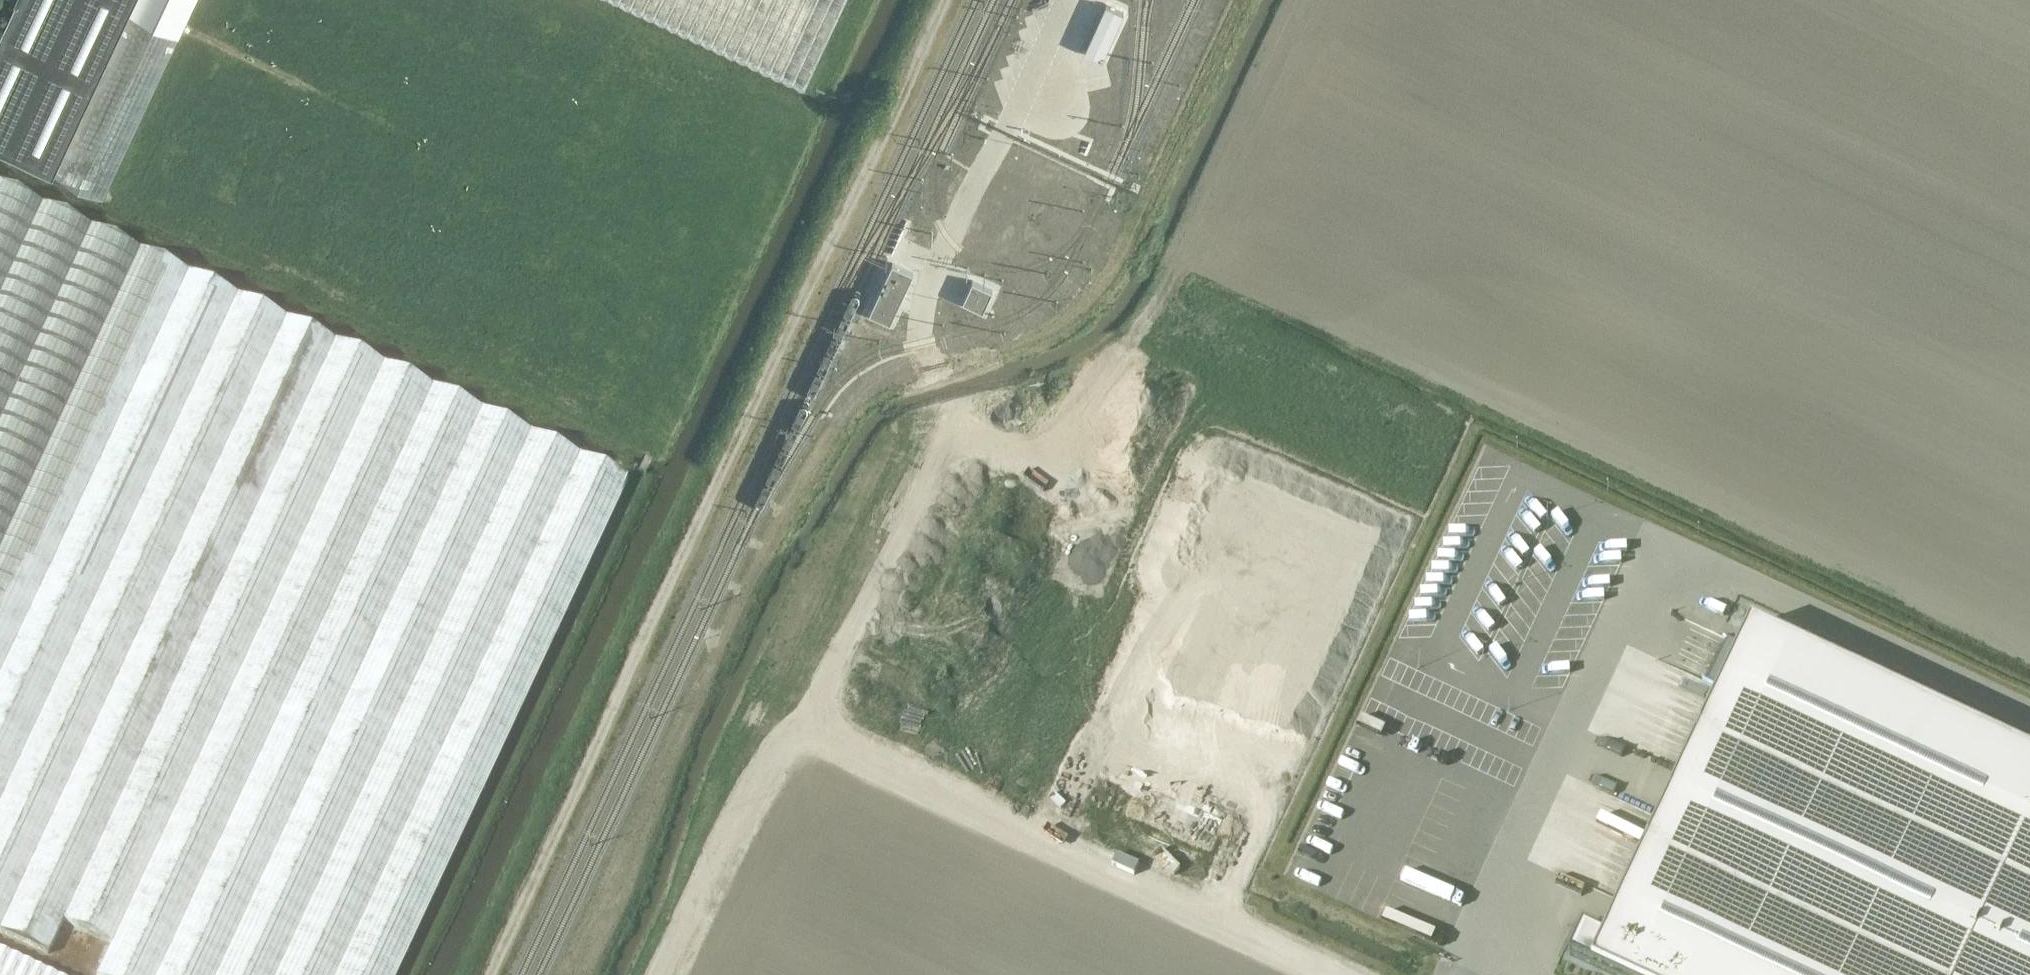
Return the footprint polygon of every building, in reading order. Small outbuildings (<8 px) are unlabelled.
[(0,36),(0,148),(103,200),(196,0),(17,0),(0,36)] [(805,86),(845,0),(622,0),(805,86)] [(1106,3),(1085,49),(1103,57),(1124,12),(1106,3)] [(48,953),(63,921),(111,943),(96,974),(395,974),(628,478),(432,386),(0,185),(0,931),(48,953)] [(892,262),(869,312),(890,322),(913,272),(892,262)] [(973,280),(963,301),(983,310),(993,289),(973,280)] [(1658,974),(2029,974),(2029,734),(1776,615),(1764,642),(1629,928),(1607,918),(1594,945),(1658,974)] [(1320,883),(1329,860),(1307,851),(1298,875),(1320,883)] [(0,949),(0,974),(54,974),(0,949)]
